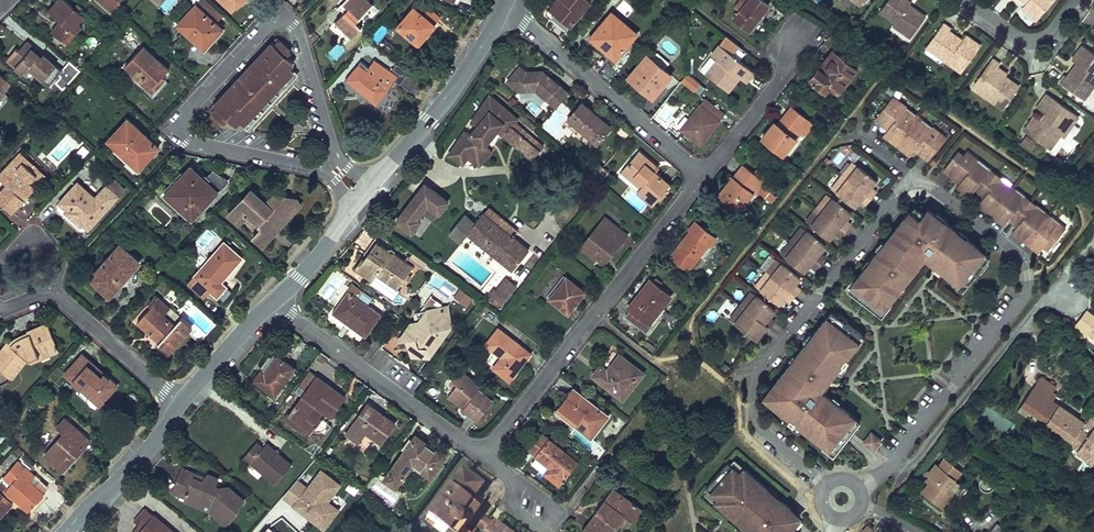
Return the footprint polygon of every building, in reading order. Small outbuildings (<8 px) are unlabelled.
[(64,0),(56,0),(47,10),(60,21),(51,32),(66,45),(82,26),(77,22),(82,16),(64,0)] [(111,12),(122,0),(98,0),(111,12)] [(176,18),(202,42),(219,22),(194,0),(192,0),(176,18)] [(230,9),(238,0),(219,0),(230,9)] [(374,0),(346,0),(349,3),(344,9),(333,19),(350,37),(361,26),(354,19),(374,0)] [(346,0),(340,0),(338,2),(344,9),(349,3),(346,0)] [(398,29),(418,44),(428,31),(430,32),(442,17),(420,0),(398,29)] [(556,18),(568,27),(588,0),(555,0),(547,10),(556,18)] [(750,28),(766,8),(770,3),(767,0),(737,0),(734,3),(740,8),(734,16),(750,28)] [(879,9),(894,20),(891,24),(902,32),(905,27),(912,32),(923,16),(907,4),(910,1),(909,0),(886,0),(879,9)] [(1026,6),(1023,10),(1035,21),(1055,0),(1019,0),(1026,6)] [(600,46),(616,58),(639,29),(613,10),(591,39),(600,46)] [(941,21),(928,39),(935,44),(936,52),(959,69),(978,43),(963,33),(959,39),(957,42),(951,38),(952,33),(948,31),(950,28),(941,21)] [(378,24),(371,40),(380,44),(388,29),(378,24)] [(902,32),(909,37),(912,32),(905,27),(902,32)] [(959,39),(952,33),(951,38),(957,42),(959,39)] [(285,47),(272,34),(202,110),(205,113),(201,118),(211,127),(222,115),(232,124),(237,119),(243,125),(251,116),(247,112),(278,79),(282,82),(292,71),(286,65),(290,60),(281,51),(285,47)] [(928,39),(925,44),(936,52),(935,44),(928,39)] [(746,78),(751,72),(754,68),(719,41),(711,51),(720,58),(708,73),(729,89),(741,74),(746,78)] [(29,42),(27,44),(45,59),(48,57),(29,42)] [(27,74),(31,69),(53,86),(65,71),(48,57),(45,59),(27,44),(20,53),(16,51),(10,59),(20,68),(27,74)] [(329,53),(336,60),(345,51),(338,44),(329,53)] [(139,46),(121,67),(149,92),(158,81),(155,78),(164,68),(139,46)] [(825,54),(810,72),(816,76),(811,82),(825,93),(830,87),(837,93),(857,68),(830,47),(825,54)] [(1061,83),(1079,97),(1085,90),(1091,90),(1093,86),(1093,55),(1084,48),(1074,61),(1079,64),(1082,67),(1079,71),(1074,71),(1069,77),(1067,76),(1061,83)] [(643,86),(656,96),(674,73),(648,52),(630,75),(643,86)] [(990,57),(972,83),(989,95),(986,99),(998,107),(1014,83),(1003,75),(1005,73),(996,67),(998,64),(990,57)] [(356,60),(341,80),(373,104),(394,76),(372,59),(365,67),(356,60)] [(537,72),(521,73),(515,68),(502,83),(514,93),(530,91),(552,108),(564,93),(537,72)] [(13,84),(0,74),(0,99),(13,84)] [(401,74),(395,82),(413,94),(419,87),(401,74)] [(681,84),(694,93),(700,84),(687,75),(681,84)] [(972,83),(975,91),(986,99),(989,95),(972,83)] [(1079,97),(1083,100),(1091,90),(1085,90),(1079,97)] [(694,117),(686,128),(703,141),(722,116),(726,111),(704,94),(689,113),(694,117)] [(892,96),(876,118),(889,128),(884,135),(888,139),(904,151),(909,155),(914,149),(928,160),(945,137),(892,96)] [(1035,117),(1025,132),(1051,150),(1061,135),(1065,138),(1079,118),(1047,96),(1038,109),(1046,115),(1042,121),(1035,117)] [(483,151),(479,149),(492,132),(499,137),(499,136),(508,126),(513,120),(485,100),(466,125),(472,129),(466,137),(461,133),(444,156),(455,164),(460,158),(468,163),(469,164),(470,164),(471,164),(472,164),(473,164),(474,163),(475,162),(483,151)] [(666,126),(677,107),(666,101),(655,120),(666,126)] [(576,103),(563,121),(593,145),(606,127),(576,103)] [(267,113),(273,123),(286,115),(280,105),(267,113)] [(767,125),(759,134),(782,151),(798,130),(802,133),(811,121),(790,105),(779,119),(774,115),(767,125)] [(124,113),(105,134),(125,152),(123,154),(135,165),(156,142),(124,113)] [(508,126),(499,136),(532,162),(539,152),(532,147),(536,141),(519,129),(516,133),(508,126)] [(19,149),(0,168),(0,178),(4,182),(0,186),(0,201),(9,209),(21,196),(17,193),(30,180),(27,178),(33,171),(26,164),(30,159),(19,149)] [(656,167),(635,149),(618,169),(637,185),(634,189),(650,202),(666,183),(652,171),(656,167)] [(958,151),(945,168),(962,182),(958,187),(964,191),(970,196),(975,191),(984,198),(978,205),(988,213),(990,212),(996,217),(995,218),(1005,226),(1010,219),(1018,226),(1013,232),(1018,237),(1023,240),(1024,239),(1030,244),(1030,245),(1036,250),(1040,253),(1045,246),(1050,249),(1066,228),(968,150),(964,156),(958,151)] [(730,170),(713,193),(737,210),(753,189),(756,192),(769,175),(758,167),(754,171),(741,162),(733,173),(730,170)] [(852,162),(832,189),(855,207),(860,201),(865,205),(868,201),(873,194),(876,191),(871,187),(876,180),(852,162)] [(189,166),(169,188),(178,195),(174,200),(190,215),(217,186),(219,188),(227,180),(213,166),(205,175),(202,172),(200,175),(189,166)] [(92,218),(117,191),(105,179),(92,193),(77,179),(61,196),(66,202),(63,205),(78,219),(85,211),(92,218)] [(420,198),(430,187),(425,184),(416,195),(420,198)] [(421,211),(427,205),(438,214),(443,207),(447,202),(430,187),(420,198),(416,195),(395,219),(409,232),(419,220),(416,218),(421,211)] [(178,195),(169,188),(165,192),(174,200),(178,195)] [(253,188),(228,215),(238,224),(246,215),(261,228),(253,238),(262,245),(286,221),(283,213),(291,215),(301,203),(298,194),(276,191),(268,200),(253,188)] [(827,194),(806,222),(830,240),(835,233),(840,237),(850,223),(846,219),(851,213),(827,194)] [(432,220),(438,214),(427,205),(421,211),(432,220)] [(854,287),(850,291),(881,315),(885,309),(925,258),(953,280),(952,281),(958,286),(962,281),(967,285),(978,271),(980,273),(988,263),(985,261),(989,256),(966,237),(968,235),(958,228),(956,230),(945,222),(948,219),(938,212),(936,215),(926,207),(918,218),(909,211),(883,244),(881,242),(876,248),(879,250),(870,262),(868,260),(863,266),(865,267),(851,285),(854,287)] [(85,211),(78,219),(85,225),(92,218),(85,211)] [(489,211),(483,218),(512,240),(517,233),(489,211)] [(578,247),(598,264),(610,250),(623,234),(603,217),(578,247)] [(483,218),(477,226),(466,218),(451,237),(462,245),(467,238),(514,274),(530,253),(512,240),(483,218)] [(690,228),(671,252),(689,267),(708,242),(711,244),(717,236),(695,218),(691,223),(688,227),(690,228)] [(802,227),(781,254),(804,272),(810,265),(815,269),(825,256),(820,252),(825,245),(802,227)] [(373,281),(378,275),(399,288),(412,267),(392,254),(393,252),(376,241),(364,259),(361,257),(354,269),(373,281)] [(235,295),(226,287),(222,283),(243,258),(224,242),(187,285),(205,300),(211,293),(217,298),(226,306),(235,295)] [(140,263),(120,245),(96,272),(103,278),(97,285),(106,294),(112,287),(116,290),(140,263)] [(776,259),(756,287),(779,305),(784,298),(790,302),(792,298),(797,293),(800,288),(795,284),(800,278),(776,259)] [(103,278),(96,272),(90,279),(97,285),(103,278)] [(562,274),(545,296),(565,311),(577,296),(582,290),(562,274)] [(512,285),(502,278),(493,290),(490,288),(486,293),(498,303),(512,285)] [(632,307),(626,315),(648,332),(653,325),(649,321),(670,294),(650,278),(637,294),(629,305),(632,307)] [(464,299),(468,292),(457,284),(453,291),(464,299)] [(112,287),(106,294),(110,297),(116,290),(112,287)] [(348,287),(332,310),(350,323),(367,335),(383,312),(348,287)] [(750,292),(730,319),(753,337),(758,331),(763,335),(766,331),(772,323),(774,321),(769,317),(774,310),(750,292)] [(411,316),(395,336),(404,335),(405,348),(406,355),(428,353),(448,324),(441,318),(447,310),(425,296),(417,308),(413,305),(409,309),(411,316)] [(152,305),(146,312),(154,320),(161,312),(152,305)] [(485,308),(480,316),(495,324),(499,317),(485,308)] [(1087,308),(1074,325),(1093,341),(1093,314),(1087,308)] [(836,315),(831,311),(813,334),(810,331),(802,340),(806,343),(796,356),(793,353),(788,359),(791,362),(767,393),(776,400),(772,404),(784,414),(786,411),(791,415),(788,420),(797,428),(799,426),(823,445),(822,447),(833,456),(860,421),(837,404),(838,402),(832,397),(831,399),(818,388),(826,378),(829,380),(838,368),(841,369),(849,359),(847,358),(864,336),(846,322),(848,320),(838,312),(836,315)] [(146,312),(137,322),(160,343),(158,346),(167,354),(192,327),(183,319),(176,326),(161,312),(154,320),(146,312)] [(44,322),(29,332),(30,335),(25,339),(21,335),(16,339),(16,341),(14,343),(9,342),(3,349),(5,352),(1,356),(0,355),(0,368),(10,376),(25,358),(35,356),(40,352),(38,349),(39,349),(54,342),(44,322)] [(490,364),(508,377),(523,356),(528,350),(494,326),(482,342),(498,353),(490,364)] [(597,364),(593,369),(623,393),(642,368),(612,345),(597,364)] [(275,351),(256,378),(278,394),(297,367),(275,351)] [(84,356),(65,377),(79,390),(84,385),(103,403),(118,387),(105,375),(100,380),(87,368),(91,363),(84,356)] [(105,375),(91,363),(87,368),(100,380),(105,375)] [(453,366),(445,379),(450,383),(441,397),(453,405),(473,418),(487,397),(473,387),(476,382),(453,366)] [(301,385),(308,390),(288,417),(314,436),(327,418),(320,413),(326,406),(335,412),(347,395),(317,374),(312,371),(301,385)] [(567,389),(555,404),(591,434),(610,412),(574,381),(567,389)] [(1029,413),(1037,420),(1040,416),(1070,440),(1068,442),(1093,463),(1093,417),(1087,411),(1081,419),(1065,406),(1069,402),(1065,399),(1070,393),(1054,381),(1029,413)] [(84,385),(79,390),(99,408),(103,403),(84,385)] [(374,399),(342,440),(354,450),(362,440),(376,451),(401,420),(380,404),(374,399)] [(71,424),(44,454),(63,471),(74,459),(73,458),(89,440),(71,424)] [(542,428),(529,444),(535,449),(550,460),(544,468),(560,481),(579,456),(542,428)] [(419,432),(389,474),(401,483),(418,459),(435,471),(448,453),(425,437),(419,432)] [(872,432),(862,441),(871,452),(882,442),(872,432)] [(258,443),(243,459),(250,465),(252,463),(276,484),(292,466),(268,444),(264,448),(258,443)] [(932,477),(922,489),(946,508),(970,478),(945,457),(939,465),(937,463),(928,473),(932,477)] [(796,528),(789,523),(795,516),(788,511),(791,508),(777,496),(778,494),(769,487),(768,488),(732,458),(703,491),(728,511),(729,510),(746,525),(742,529),(744,531),(792,531),(796,528)] [(34,476),(18,462),(7,475),(13,481),(2,492),(0,490),(0,517),(1,517),(13,503),(10,501),(15,496),(30,510),(45,492),(31,479),(34,476)] [(208,480),(184,469),(178,484),(191,489),(188,497),(205,505),(207,500),(214,503),(211,508),(230,523),(240,512),(239,511),(247,502),(230,488),(220,488),(217,486),(221,480),(212,476),(208,480)] [(465,527),(481,504),(474,499),(484,484),(469,474),(462,469),(429,516),(451,531),(473,531),(465,527)] [(325,503),(339,488),(321,472),(307,489),(297,481),(283,497),(302,514),(305,512),(315,520),(319,516),(327,523),(336,512),(325,503)] [(345,483),(341,489),(351,497),(355,491),(345,483)] [(191,489),(178,484),(174,492),(188,497),(191,489)] [(595,508),(597,510),(593,516),(585,527),(593,531),(615,531),(627,516),(635,522),(644,509),(610,486),(595,508)] [(205,505),(188,497),(186,502),(212,513),(227,526),(230,523),(211,508),(214,503),(207,500),(205,505)] [(146,506),(134,519),(140,524),(144,528),(141,531),(175,531),(146,506)] [(498,519),(489,531),(517,531),(506,525),(498,519)] [(989,531),(1002,531),(1005,527),(997,521),(989,531)] [(431,527),(421,522),(415,530),(418,531),(428,531),(431,527)]
